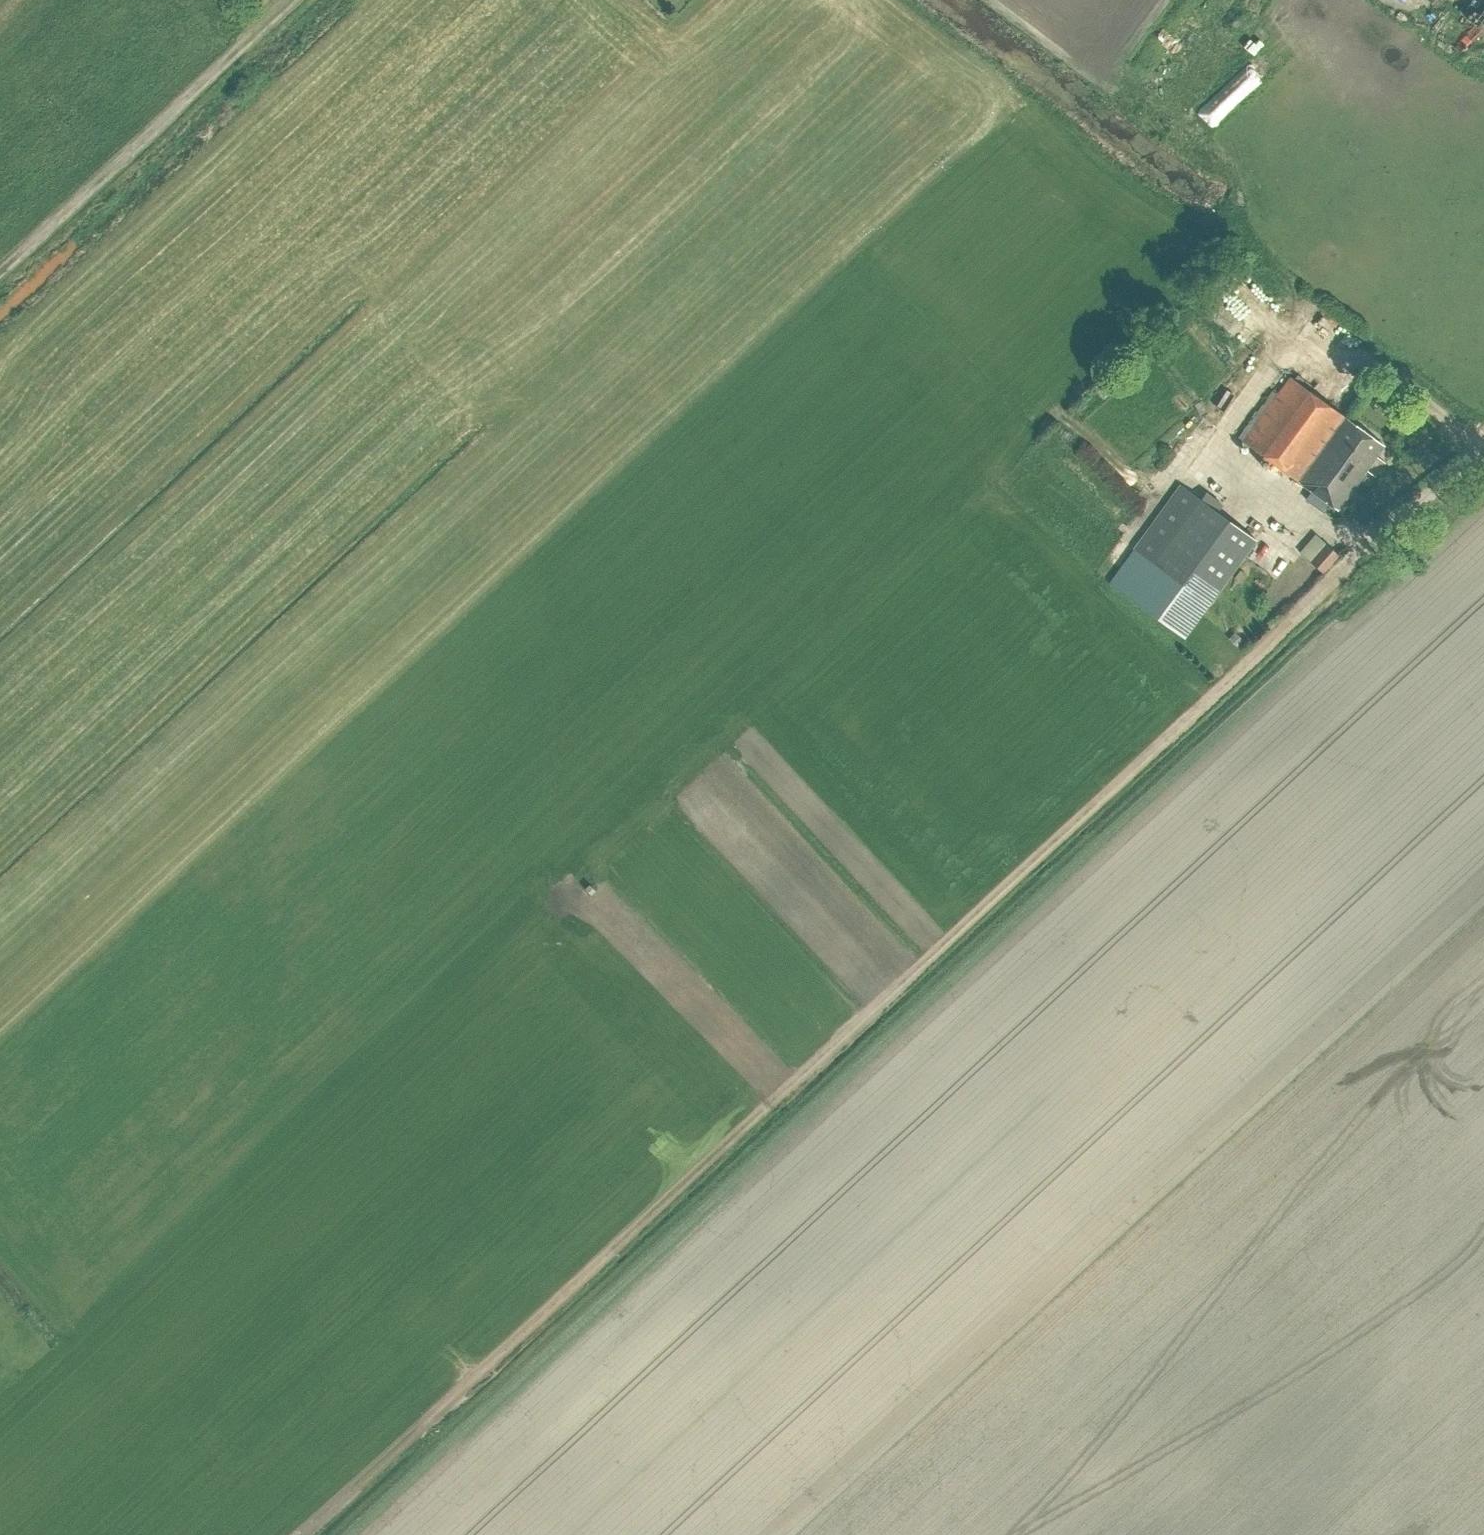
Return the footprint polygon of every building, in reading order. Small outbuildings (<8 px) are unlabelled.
[(1383,443),(1290,374),(1243,439),(1336,507),(1383,443)] [(1148,425),(1162,431),(1166,421),(1153,415),(1148,425)] [(1185,481),(1113,580),(1190,635),(1262,537),(1185,481)] [(1313,529),(1297,547),(1322,568),(1337,550),(1313,529)] [(1268,555),(1287,572),(1303,553),(1284,537),(1268,555)]
